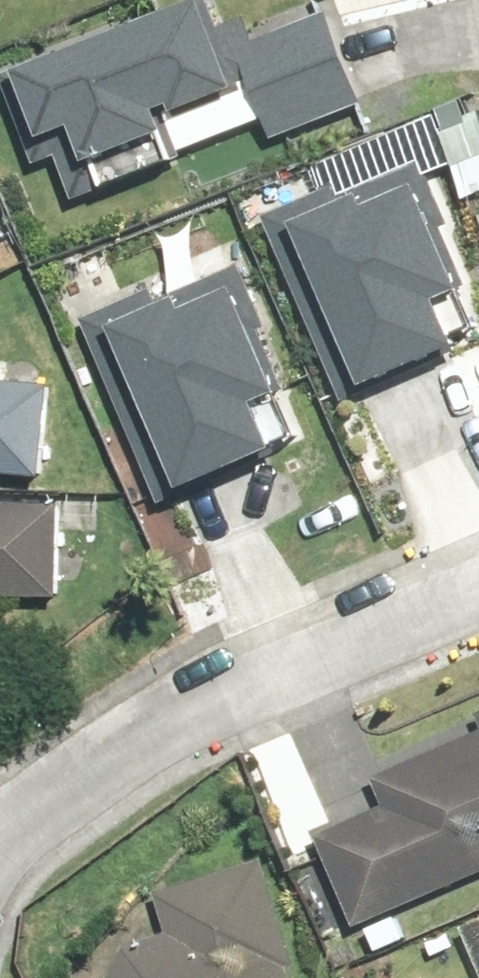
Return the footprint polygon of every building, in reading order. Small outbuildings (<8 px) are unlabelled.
[(20,77),(50,158),(69,151),(80,180),(198,137),(189,113),(203,107),(206,115),(266,93),(285,144),(383,108),(347,12),(270,41),(263,21),(246,28),(235,0),(228,0),(20,77)] [(282,216),(353,389),(383,377),(389,392),(478,355),(478,323),(469,298),(478,293),(478,258),(441,166),(352,202),(347,190),(282,216)] [(165,294),(103,321),(178,492),(200,483),(206,497),(307,452),(287,406),(310,396),(256,274),(173,311),(165,294)] [(54,375),(4,371),(5,359),(0,358),(0,467),(45,471),(54,375)] [(0,495),(0,605),(11,606),(12,588),(62,589),(64,496),(0,495)] [(308,831),(348,921),(478,864),(478,725),(367,771),(379,800),(308,831)] [(152,886),(163,925),(121,937),(97,977),(293,977),(260,856),(152,886)]
